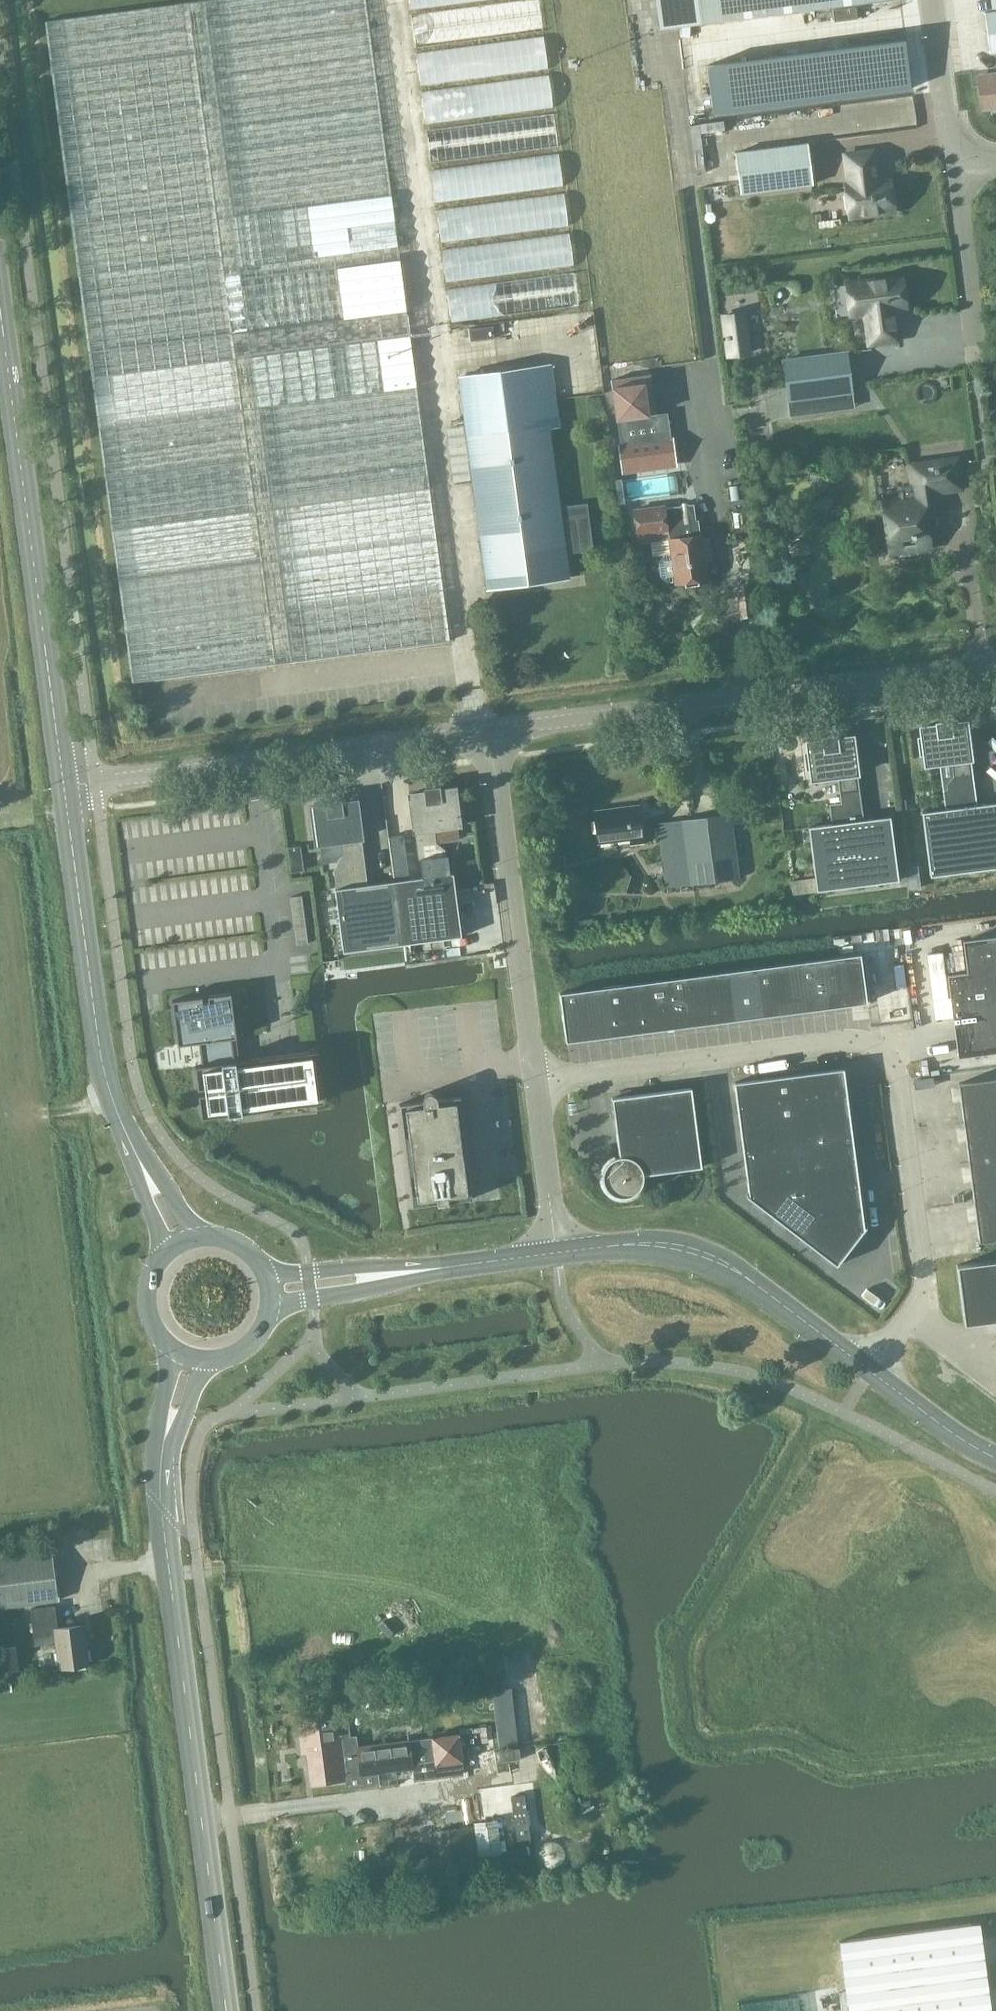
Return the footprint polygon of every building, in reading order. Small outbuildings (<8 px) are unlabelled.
[(660,29),(877,0),(656,0),(660,29)] [(995,49),(995,8),(983,10),(988,50),(995,49)] [(903,38),(704,64),(711,112),(790,102),(909,86),(903,38)] [(975,74),(979,107),(995,105),(995,71),(975,74)] [(811,183),(805,141),(732,151),(738,192),(811,183)] [(870,149),(843,153),(847,183),(844,183),(848,215),(892,209),(888,178),(872,180),(871,172),(873,171),(870,149)] [(902,276),(858,282),(844,284),(848,314),(862,312),(865,312),(869,343),(896,340),(893,317),(891,317),(890,310),(906,308),(906,304),(910,302),(913,299),(915,295),(916,291),(914,287),(911,283),(907,281),(903,281),(902,276)] [(742,313),(724,315),(729,357),(747,355),(742,313)] [(788,400),(851,391),(846,352),(783,360),(788,400)] [(568,576),(548,427),(559,425),(550,363),(458,375),(465,426),(446,429),(448,445),(467,443),(467,445),(448,447),(450,464),(469,461),(469,463),(451,465),(453,482),(473,479),(488,587),(568,576)] [(616,419),(655,414),(650,375),(610,380),(616,419)] [(622,471),(684,463),(681,438),(654,441),(652,423),(617,428),(622,471)] [(937,494),(961,490),(957,456),(906,463),(911,495),(880,499),(888,554),(929,548),(928,536),(942,534),(937,494)] [(567,531),(562,532),(564,545),(569,545),(570,553),(593,550),(586,503),(563,506),(567,531)] [(707,579),(702,536),(701,536),(699,521),(697,521),(695,505),(690,506),(687,504),(683,504),(681,507),(665,509),(664,506),(636,510),(639,536),(672,532),(673,540),(670,540),(672,554),(664,555),(658,562),(661,577),(667,581),(675,580),(676,583),(707,579)] [(953,761),(955,771),(945,783),(946,788),(941,789),(944,809),(975,805),(969,759),(971,759),(967,721),(950,723),(950,721),(937,723),(937,725),(921,727),(922,738),(919,738),(921,755),(924,754),(926,765),(953,761)] [(831,805),(834,823),(862,819),(856,774),(858,773),(853,736),(837,738),(836,736),(824,737),(824,740),(807,742),(809,752),(805,753),(807,769),(811,769),(812,779),(840,776),(843,803),(831,805)] [(422,877),(394,881),(402,944),(461,937),(453,873),(449,874),(447,856),(443,856),(442,850),(433,844),(432,829),(459,826),(458,815),(461,815),(459,798),(456,799),(454,788),(438,790),(437,788),(425,790),(425,792),(409,794),(414,832),(416,831),(422,877)] [(342,952),(402,944),(394,881),(364,885),(358,839),(361,838),(356,801),(340,803),(339,801),(327,803),(327,805),(311,807),(312,817),(308,818),(311,834),(314,834),(316,844),(343,841),(345,855),(338,864),(339,870),(335,870),(338,889),(334,889),(342,952)] [(944,809),(922,812),(930,876),(995,867),(995,802),(975,805),(944,809)] [(630,845),(644,843),(639,804),(593,810),(597,844),(630,840),(630,845)] [(663,860),(645,865),(652,877),(664,872),(666,887),(739,878),(732,824),(743,822),(741,812),(658,823),(663,860)] [(862,819),(834,823),(809,826),(817,890),(899,880),(890,816),(862,819)] [(946,975),(957,1057),(995,1052),(995,935),(962,939),(966,971),(946,975)] [(860,954),(838,957),(845,1006),(867,1003),(860,954)] [(845,1006),(838,957),(817,960),(823,1008),(845,1006)] [(823,1008),(817,960),(795,962),(802,1011),(823,1008)] [(802,1011),(795,962),(774,965),(780,1014),(802,1011)] [(780,1014),(774,965),(752,968),(759,1017),(780,1014)] [(759,1017),(752,968),(731,971),(737,1019),(759,1017)] [(737,1019),(731,971),(710,973),(716,1022),(737,1019)] [(716,1022),(710,973),(688,976),(694,1025),(716,1022)] [(694,1025),(688,976),(667,979),(673,1028),(694,1025)] [(673,1028),(667,979),(645,982),(652,1031),(673,1028)] [(652,1031),(645,982),(624,985),(630,1033),(652,1031)] [(630,1033),(624,985),(602,987),(609,1036),(630,1033)] [(609,1036),(602,987),(581,990),(587,1039),(609,1036)] [(587,1039),(581,990),(559,993),(565,1042),(587,1039)] [(192,1061),(199,1114),(324,1097),(316,1045),(238,1056),(235,1037),(239,1037),(233,997),(175,1005),(181,1044),(196,1042),(198,1060),(192,1061)] [(734,1083),(748,1196),(747,1195),(746,1196),(836,1266),(866,1227),(865,1226),(864,1228),(843,1068),(734,1083)] [(979,1241),(995,1239),(995,1078),(958,1083),(979,1241)] [(611,1098),(619,1156),(611,1158),(605,1163),(601,1170),(600,1178),(603,1186),(608,1192),(615,1196),(623,1197),(630,1195),(637,1190),(641,1183),(642,1175),(701,1167),(691,1088),(611,1098)] [(432,1092),(429,1091),(425,1093),(422,1096),(421,1100),(398,1103),(411,1205),(435,1202),(435,1204),(448,1203),(448,1201),(472,1198),(459,1096),(437,1098),(434,1094),(432,1092)] [(964,1324),(995,1320),(995,1260),(956,1265),(964,1324)] [(54,1553),(0,1559),(0,1556),(0,1610),(60,1603),(54,1553)] [(57,1628),(54,1606),(30,1609),(35,1646),(55,1643),(58,1670),(90,1666),(84,1624),(57,1628)] [(341,1749),(336,1714),(298,1719),(301,1745),(306,1745),(311,1784),(344,1780),(344,1775),(359,1773),(360,1776),(412,1769),(408,1740),(341,1749)] [(459,1734),(431,1738),(434,1766),(462,1762),(459,1734)] [(439,1861),(476,1856),(473,1826),(435,1830),(439,1861)] [(439,1875),(438,1857),(408,1858),(409,1876),(439,1875)] [(848,2010),(991,2010),(979,1923),(839,1941),(848,2010)]
